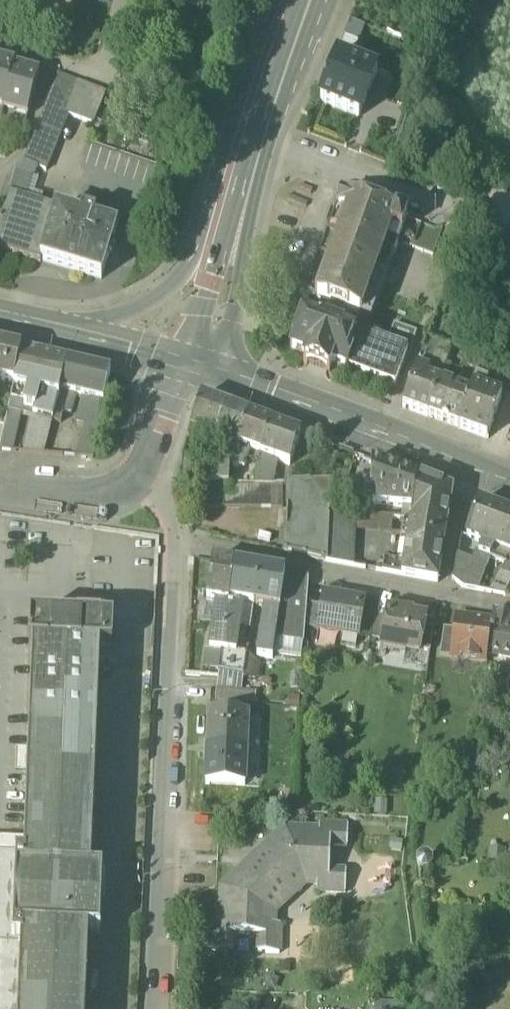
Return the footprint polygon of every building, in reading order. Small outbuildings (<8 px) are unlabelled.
[(22,5),(71,15),(75,0),(23,0),(22,5)] [(321,103),(360,119),(377,75),(338,60),(321,103)] [(3,108),(14,69),(14,66),(0,63),(0,107),(3,108)] [(39,76),(14,69),(3,108),(3,110),(28,117),(39,76)] [(46,173),(68,117),(80,84),(58,75),(50,97),(36,131),(37,131),(25,163),(24,164),(34,168),(46,173)] [(105,93),(80,84),(68,117),(92,126),(105,93)] [(24,164),(25,163),(19,161),(16,173),(32,178),(34,168),(24,164)] [(16,173),(9,195),(25,201),(31,179),(32,178),(16,173)] [(39,181),(31,179),(25,201),(41,205),(43,198),(35,195),(39,181)] [(25,201),(9,195),(0,223),(0,252),(41,264),(42,262),(56,212),(57,210),(41,205),(25,201)] [(306,296),(332,306),(330,311),(317,315),(314,314),(314,316),(304,312),(290,351),(306,357),(303,364),(330,373),(332,367),(334,368),(347,372),(347,370),(395,387),(407,353),(408,351),(388,344),(356,332),(358,327),(350,324),(344,322),(343,317),(345,311),(371,321),(408,220),(342,196),(306,296)] [(97,209),(94,217),(96,217),(94,224),(116,231),(121,216),(97,209)] [(102,280),(116,231),(94,224),(96,217),(94,217),(83,213),(81,220),(56,212),(42,262),(102,280)] [(407,353),(410,354),(419,332),(396,324),(388,344),(408,351),(407,353)] [(435,354),(448,358),(451,348),(427,340),(424,349),(436,353),(435,354)] [(15,383),(21,352),(0,348),(0,380),(15,383)] [(424,349),(415,374),(427,379),(435,354),(436,353),(424,349)] [(58,398),(60,392),(59,391),(67,363),(21,352),(15,383),(14,387),(58,398)] [(467,368),(477,372),(482,360),(471,356),(467,368)] [(110,373),(67,363),(59,391),(60,392),(76,396),(82,397),(106,403),(106,402),(103,401),(110,373)] [(403,408),(427,417),(439,383),(427,379),(415,374),(403,408)] [(475,378),(472,387),(485,392),(488,382),(475,378)] [(427,417),(458,428),(470,394),(439,383),(427,417)] [(14,387),(9,410),(21,413),(52,420),(55,410),(58,398),(14,387)] [(502,398),(485,392),(472,387),(470,394),(458,428),(487,438),(502,398)] [(58,398),(55,410),(64,412),(72,414),(76,396),(60,392),(58,398)] [(76,424),(85,426),(99,429),(106,403),(82,397),(76,424)] [(201,434),(216,439),(227,407),(201,398),(190,430),(201,434)] [(216,439),(227,444),(237,448),(238,446),(249,415),(227,407),(216,439)] [(18,426),(21,413),(9,410),(6,424),(18,426)] [(61,423),(64,412),(55,410),(52,420),(61,423)] [(249,415),(238,446),(247,450),(259,454),(260,454),(271,423),(249,415)] [(301,435),(271,423),(260,454),(277,461),(290,466),(301,435)] [(13,451),(18,426),(6,424),(0,450),(13,451)] [(92,458),(99,429),(85,426),(77,457),(92,458)] [(182,460),(194,461),(201,439),(198,438),(201,434),(190,430),(182,460)] [(219,462),(223,463),(230,463),(231,463),(237,448),(227,444),(222,457),(219,462)] [(242,464),(247,450),(238,446),(237,448),(231,463),(242,464)] [(253,484),(272,484),(277,461),(260,454),(259,454),(253,482),(253,484)] [(447,525),(452,491),(417,478),(415,477),(399,471),(371,461),(370,504),(403,508),(411,509),(410,521),(447,525)] [(229,484),(230,470),(222,470),(194,468),(181,467),(180,485),(229,484)] [(285,552),(326,562),(328,513),(329,482),(288,482),(285,552)] [(329,482),(328,513),(344,515),(347,486),(347,484),(329,482)] [(220,507),(271,507),(271,486),(220,487),(220,507)] [(282,486),(271,486),(271,507),(271,509),(283,508),(282,486)] [(220,509),(220,507),(220,487),(197,487),(197,508),(220,509)] [(467,538),(483,543),(494,548),(507,512),(480,502),(467,538)] [(402,520),(410,521),(411,509),(403,508),(402,520)] [(494,548),(509,554),(509,513),(507,512),(494,548)] [(354,516),(344,515),(328,513),(326,562),(351,567),(351,566),(353,527),(354,516)] [(402,520),(354,516),(353,527),(392,532),(387,560),(404,563),(410,521),(402,520)] [(402,576),(438,583),(447,525),(410,521),(404,563),(402,576)] [(490,558),(494,548),(483,543),(479,553),(479,554),(490,558)] [(494,548),(490,558),(490,559),(505,564),(506,565),(507,560),(509,561),(509,554),(494,548)] [(463,588),(478,591),(490,559),(490,558),(479,554),(479,553),(475,552),(471,560),(457,557),(452,580),(463,588)] [(381,573),(402,576),(404,563),(387,560),(384,560),(382,571),(382,570),(381,573)] [(509,574),(509,561),(507,560),(506,565),(505,564),(502,571),(509,574)] [(207,601),(216,603),(229,605),(229,602),(235,566),(213,562),(207,601)] [(235,566),(229,602),(243,604),(254,606),(259,570),(235,566)] [(505,596),(509,583),(509,574),(502,571),(496,569),(487,593),(505,596)] [(254,606),(264,608),(279,611),(285,575),(259,570),(254,606)] [(304,643),(305,628),(307,604),(309,579),(285,575),(279,611),(275,640),(304,643)] [(357,638),(359,638),(359,637),(363,614),(365,605),(323,598),(322,606),(318,630),(344,635),(344,630),(358,633),(357,638)] [(236,652),(243,604),(229,602),(229,605),(225,631),(222,651),(236,653),(236,652)] [(225,631),(229,605),(216,603),(212,629),(225,631)] [(322,606),(307,604),(305,628),(318,630),(322,606)] [(275,640),(279,611),(264,608),(258,657),(273,659),(275,640)] [(381,649),(406,654),(407,648),(420,651),(424,627),(425,620),(411,618),(412,614),(394,611),(394,613),(388,612),(387,618),(383,642),(381,649)] [(493,612),(492,623),(487,654),(509,658),(509,616),(493,612)] [(359,637),(371,639),(375,616),(363,614),(359,637)] [(375,615),(375,616),(371,639),(383,642),(387,618),(375,615)] [(452,658),(486,663),(487,654),(492,623),(458,618),(456,630),(452,658)] [(15,857),(15,859),(17,860),(16,868),(15,869),(15,871),(16,873),(14,925),(13,927),(13,930),(14,929),(13,938),(12,939),(12,942),(15,942),(17,941),(21,941),(18,1008),(85,1008),(88,932),(96,933),(97,933),(97,934),(101,934),(101,931),(100,931),(100,930),(102,875),(102,874),(103,874),(103,871),(100,871),(100,872),(99,872),(91,872),(95,778),(100,650),(112,651),(113,624),(105,624),(105,623),(90,622),(31,619),(29,647),(33,647),(29,753),(28,776),(25,841),(24,857),(20,857),(20,856),(19,856),(15,856),(15,857)] [(420,651),(430,652),(433,628),(424,627),(420,651)] [(209,648),(222,651),(225,631),(212,629),(209,648)] [(440,656),(452,658),(456,630),(444,629),(440,656)] [(218,672),(244,676),(247,654),(236,652),(236,653),(222,651),(218,672)] [(298,700),(290,700),(289,708),(298,708),(298,700)] [(210,714),(208,749),(246,751),(247,715),(210,714)] [(244,786),(246,751),(208,749),(207,784),(244,786)] [(28,776),(29,753),(17,753),(16,775),(28,776)] [(258,953),(279,954),(280,925),(274,925),(274,914),(306,884),(317,885),(316,892),(345,893),(346,872),(329,871),(330,846),(347,847),(348,826),(320,825),(319,832),(295,831),(222,897),(221,922),(214,922),(212,951),(233,952),(234,935),(259,936),(258,953)] [(0,840),(0,857),(15,857),(15,856),(19,856),(20,856),(20,857),(24,857),(25,841),(0,840)] [(488,863),(505,864),(506,851),(489,849),(488,863)] [(21,941),(17,941),(15,942),(12,942),(12,939),(13,938),(14,929),(13,930),(13,927),(14,925),(16,873),(15,871),(15,869),(16,868),(17,860),(15,859),(15,857),(0,857),(0,1008),(18,1008),(21,941)] [(420,860),(418,865),(420,869),(425,871),(429,869),(431,864),(429,860),(424,858),(420,860)] [(425,1008),(433,1008),(437,1006),(438,1000),(434,994),(427,993),(422,997),(421,1004),(425,1008)]
